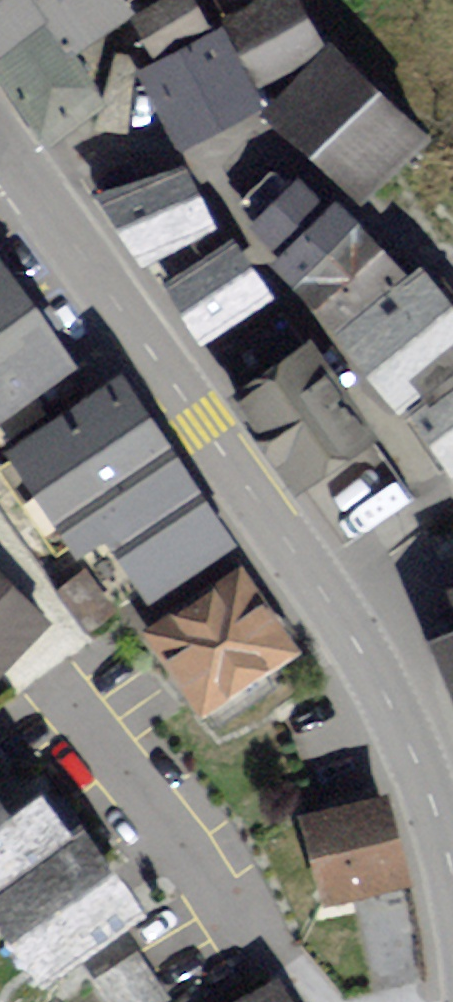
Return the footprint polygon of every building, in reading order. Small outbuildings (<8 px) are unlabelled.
[(69,150),(126,110),(94,62),(157,16),(144,0),(0,0),(0,48),(69,150)] [(151,24),(169,63),(231,34),(215,0),(202,0),(151,24)] [(275,94),(340,60),(308,0),(294,0),(240,29),(275,94)] [(241,39),(151,80),(187,159),(277,117),(241,39)] [(355,50),(280,128),(379,223),(452,145),(452,143),(355,50)] [(440,276),(293,168),(236,215),(357,340),(440,276)] [(193,171),(104,205),(148,277),(223,238),(193,171)] [(241,248),(173,293),(211,350),(279,305),(241,248)] [(0,262),(0,427),(88,360),(8,256),(0,262)] [(357,340),(413,413),(452,383),(452,293),(440,276),(357,340)] [(326,345),(241,403),(311,504),(396,447),(326,345)] [(137,382),(22,454),(89,562),(123,544),(158,607),(243,554),(137,382)] [(420,422),(452,467),(452,398),(420,422)] [(0,547),(0,565),(9,554),(0,547)] [(252,562),(139,632),(204,736),(317,667),(252,562)] [(80,570),(51,587),(83,630),(110,610),(80,570)] [(60,625),(0,573),(0,691),(60,625)] [(438,653),(452,684),(452,646),(438,653)] [(0,760),(0,950),(24,936),(37,958),(108,910),(3,758),(0,760)] [(395,809),(309,827),(328,914),(414,896),(395,809)] [(129,964),(154,1001),(178,1001),(203,986),(171,937),(129,964)] [(254,1001),(303,1001),(290,981),(254,1001)]
